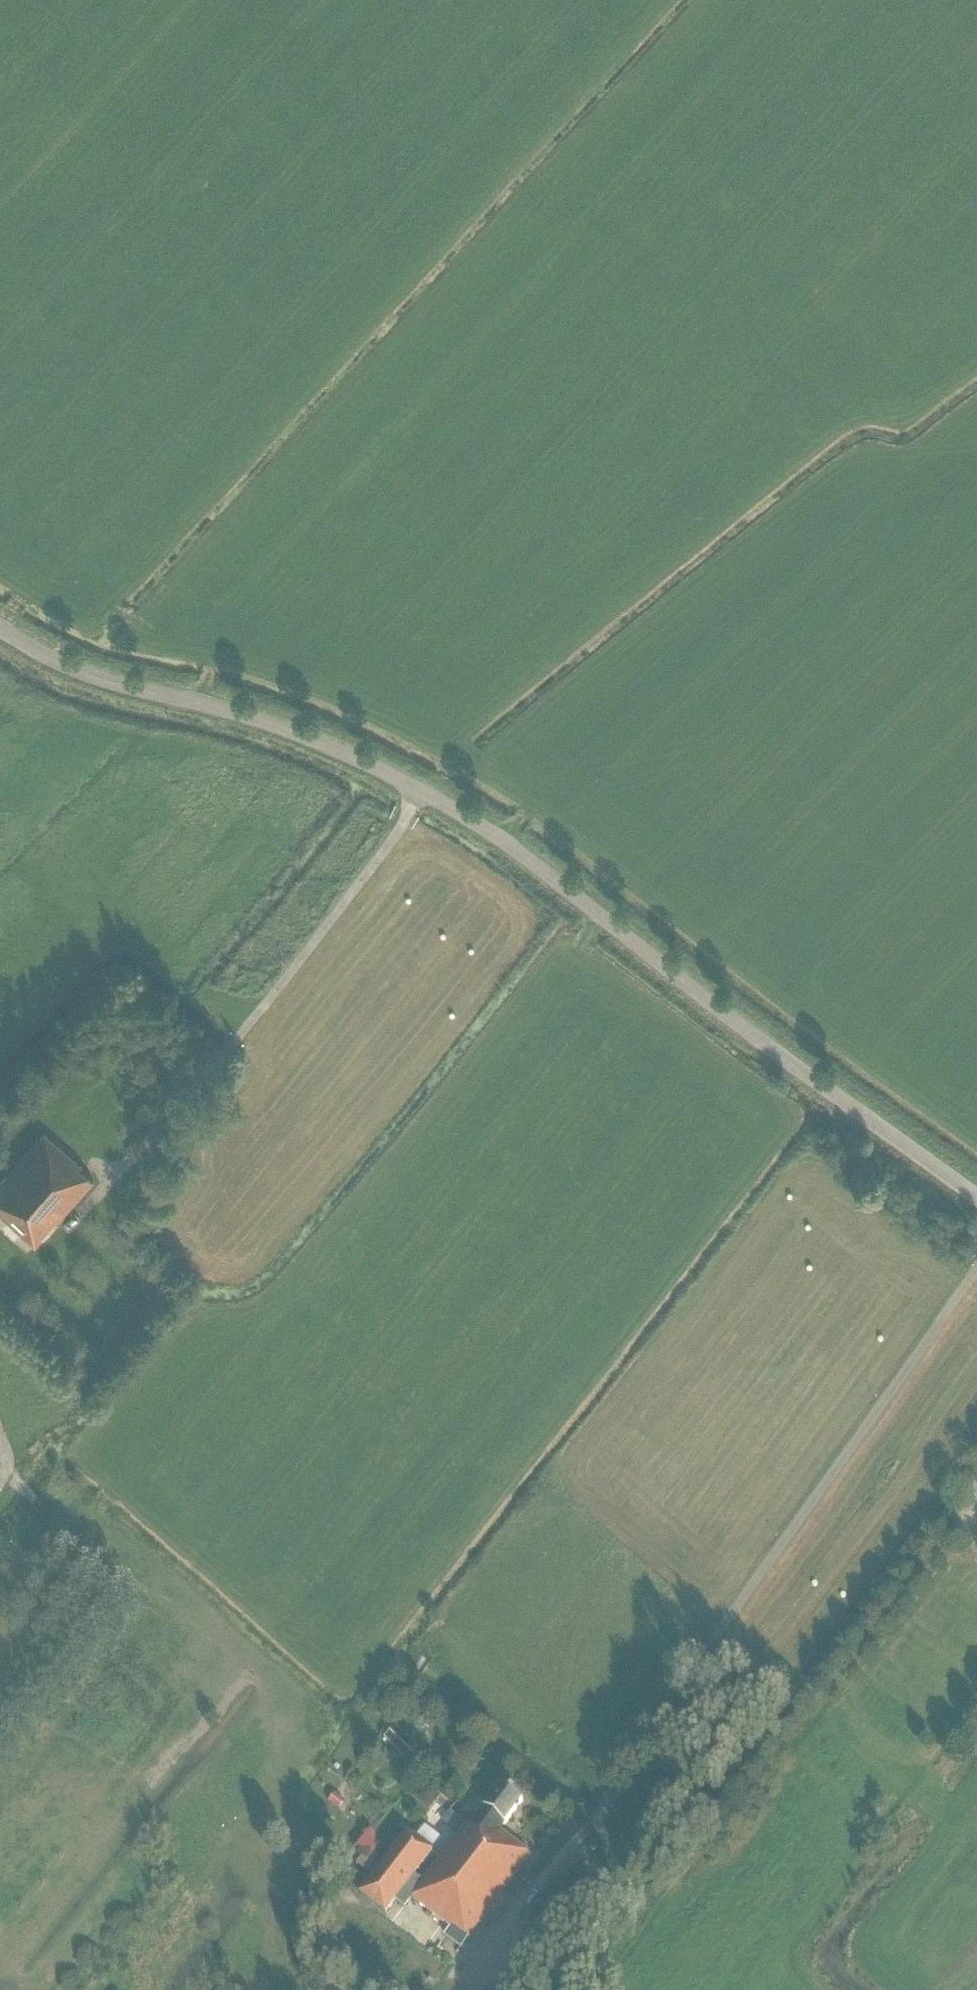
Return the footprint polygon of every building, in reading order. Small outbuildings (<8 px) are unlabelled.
[(35,1247),(94,1183),(81,1171),(84,1168),(47,1138),(0,1186),(0,1216),(35,1247)] [(407,1759),(418,1747),(395,1725),(384,1737),(407,1759)] [(522,1800),(503,1785),(471,1828),(466,1824),(424,1883),(415,1876),(434,1850),(409,1832),(363,1896),(387,1914),(399,1899),(406,1905),(411,1898),(453,1929),(447,1936),(458,1944),(465,1934),(470,1939),(531,1855),(500,1831),(522,1800)] [(456,1831),(463,1821),(450,1811),(443,1821),(456,1831)] [(373,1863),(378,1857),(376,1833),(371,1829),(355,1848),(373,1863)]
